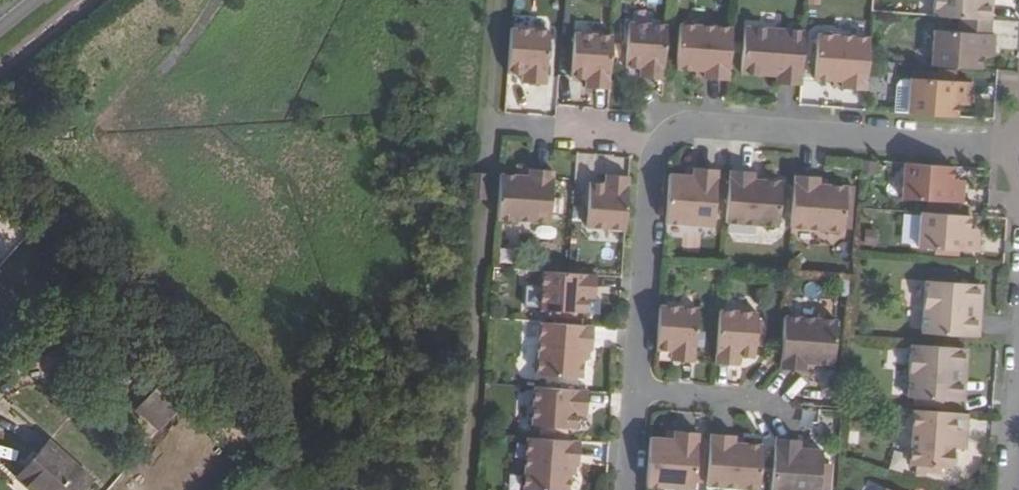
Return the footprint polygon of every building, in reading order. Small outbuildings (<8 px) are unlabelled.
[(992,20),(993,0),(936,0),(934,16),(958,18),(992,20)] [(666,73),(670,19),(631,17),(628,61),(643,61),(642,68),(651,68),(651,72),(666,73)] [(957,31),(991,34),(992,20),(958,18),(957,31)] [(731,78),(735,28),(702,25),(699,20),(691,20),(689,24),(683,24),(679,67),(695,67),(706,68),(706,73),(706,77),(731,78)] [(779,70),(778,74),(778,79),(804,82),(808,28),(749,22),(744,70),(768,73),(768,69),(779,70)] [(931,64),(982,68),(982,56),(983,49),(995,49),(996,34),(991,34),(957,31),(934,29),(931,64)] [(551,33),(514,30),(510,75),(525,76),(524,81),(533,82),(533,87),(548,89),(551,33)] [(612,91),(616,36),(577,33),(574,77),(587,77),(587,83),(596,83),(596,89),(612,91)] [(840,86),(852,87),(868,88),(870,60),(871,43),(866,43),(864,39),(858,38),(853,42),(820,40),(815,92),(839,95),(839,92),(840,86)] [(911,79),(908,113),(958,117),(959,105),(960,97),(973,98),(973,83),(911,79)] [(965,201),(966,186),(954,186),(954,179),(955,166),(905,162),(902,197),(965,201)] [(503,174),(500,217),(504,218),(508,222),(515,222),(520,219),(553,221),(556,170),(532,167),(532,171),(531,176),(520,175),(503,174)] [(684,167),(683,177),(693,177),(694,168),(684,167)] [(671,176),(668,223),(714,226),(718,170),(694,168),(693,177),(683,177),(671,176)] [(733,169),(729,221),(761,224),(766,230),(772,230),(776,225),(780,226),(784,182),(769,181),(757,180),(758,175),(758,171),(733,169)] [(820,185),(820,180),(820,174),(797,172),(793,226),(824,228),(828,235),(837,235),(840,230),(844,230),(847,186),(830,185),(820,185)] [(628,232),(632,178),(617,177),(616,182),(608,182),(608,187),(593,187),(590,230),(628,232)] [(491,180),(478,179),(476,199),(490,200),(491,180)] [(979,253),(980,237),(969,236),(970,229),(971,216),(921,213),(917,247),(979,253)] [(571,276),(544,274),(541,313),(546,313),(552,313),(551,318),(551,319),(576,321),(576,314),(586,315),(587,300),(592,301),(593,292),(598,293),(599,277),(571,276)] [(922,335),(974,339),(976,305),(982,305),(985,300),(986,295),(980,287),(927,283),(922,335)] [(598,293),(593,292),(592,301),(587,300),(586,315),(601,316),(602,301),(597,301),(598,293)] [(976,305),(974,339),(983,339),(985,300),(982,305),(976,305)] [(700,312),(662,309),(659,354),(671,355),(671,361),(681,361),(681,366),(696,366),(700,312)] [(759,316),(722,314),(718,369),(732,370),(733,365),(742,366),(742,360),(756,361),(759,316)] [(819,320),(786,318),(783,371),(807,372),(807,368),(807,363),(819,364),(835,364),(838,321),(833,321),(830,316),(823,316),(819,320)] [(595,333),(541,330),(539,358),(534,362),(533,369),(538,373),(537,377),(581,380),(582,365),(583,353),(589,353),(594,353),(595,333)] [(901,400),(952,404),(955,371),(959,372),(963,367),(964,358),(960,350),(907,346),(901,400)] [(960,404),(963,367),(959,372),(955,371),(952,404),(960,404)] [(174,415),(166,422),(183,438),(201,420),(187,406),(190,403),(168,380),(153,393),(174,415)] [(590,394),(536,390),(533,426),(578,429),(579,417),(585,417),(585,408),(590,409),(590,394)] [(960,458),(955,453),(955,440),(968,440),(970,415),(917,412),(913,467),(951,469),(959,466),(960,458)] [(677,444),(677,435),(666,434),(665,443),(677,444)] [(649,489),(696,489),(699,437),(677,435),(677,444),(665,443),(652,443),(649,489)] [(791,435),(791,443),(801,445),(801,436),(791,435)] [(736,443),(737,438),(712,436),(709,488),(731,489),(761,489),(764,449),(747,448),(736,448),(736,443)] [(791,443),(777,443),(774,489),(820,489),(824,436),(801,436),(801,445),(791,443)] [(966,452),(968,440),(955,440),(955,453),(966,452)] [(575,468),(578,468),(580,445),(529,441),(526,474),(520,478),(520,485),(524,489),(568,489),(569,480),(570,468),(575,468)] [(86,483),(45,445),(15,479),(27,489),(80,489),(86,483)]
